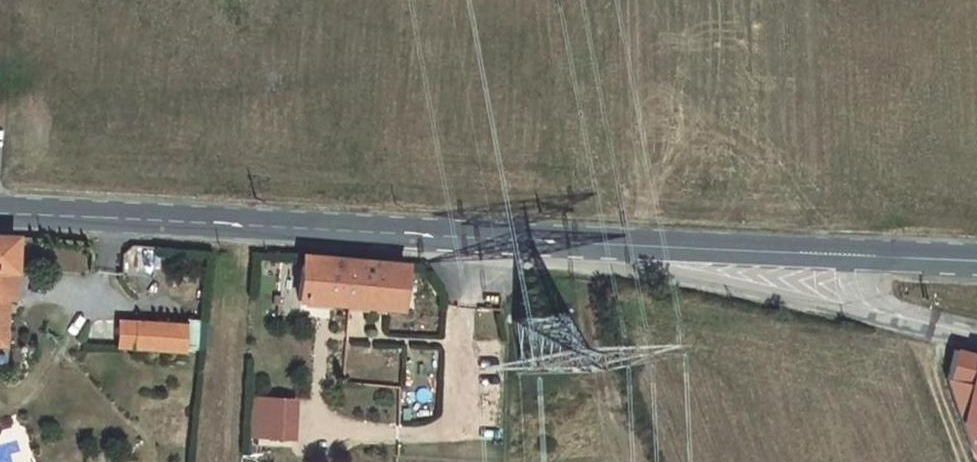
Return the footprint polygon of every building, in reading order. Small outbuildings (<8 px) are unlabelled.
[(0,239),(0,347),(4,348),(9,301),(13,273),(19,274),(23,241),(0,239)] [(410,264),(312,256),(308,301),(406,307),(410,264)] [(19,274),(13,273),(9,301),(16,301),(19,274)] [(186,327),(139,323),(136,348),(183,352),(186,327)] [(951,387),(944,416),(961,461),(976,461),(976,393),(951,387)] [(292,401),(265,399),(263,436),(290,438),(292,401)]
